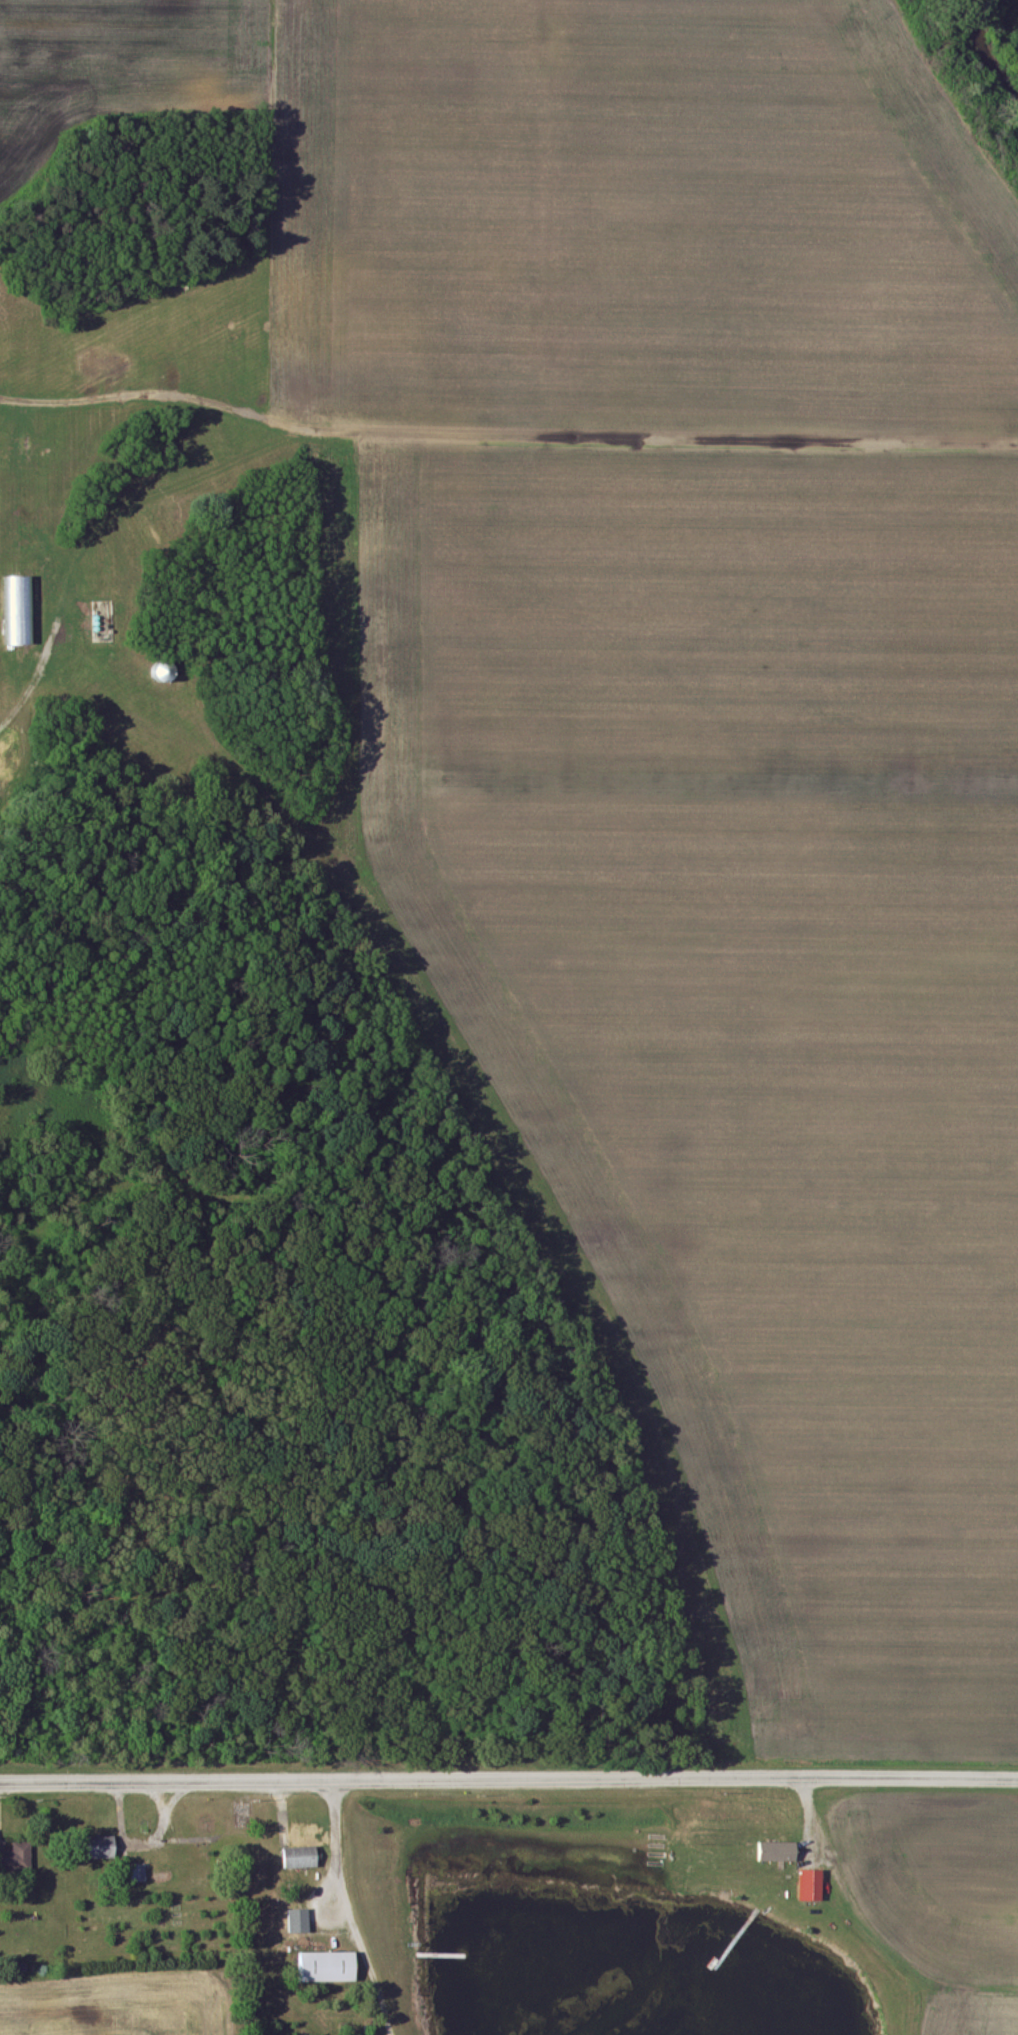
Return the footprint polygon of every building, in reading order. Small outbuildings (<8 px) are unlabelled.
[(92,1860),(119,1859),(118,1837),(91,1838),(92,1860)] [(31,1843),(15,1845),(15,1853),(0,1854),(2,1873),(33,1871),(31,1843)] [(761,1862),(798,1863),(798,1844),(761,1843),(761,1862)] [(319,1869),(318,1848),(285,1849),(286,1870),(319,1869)] [(148,1883),(147,1865),(132,1866),(133,1883),(148,1883)] [(825,1872),(803,1871),(803,1901),(823,1902),(825,1872)] [(290,1934),(311,1933),(310,1911),(290,1911),(290,1934)] [(303,1984),(358,1983),(357,1953),(302,1954),(303,1984)]
